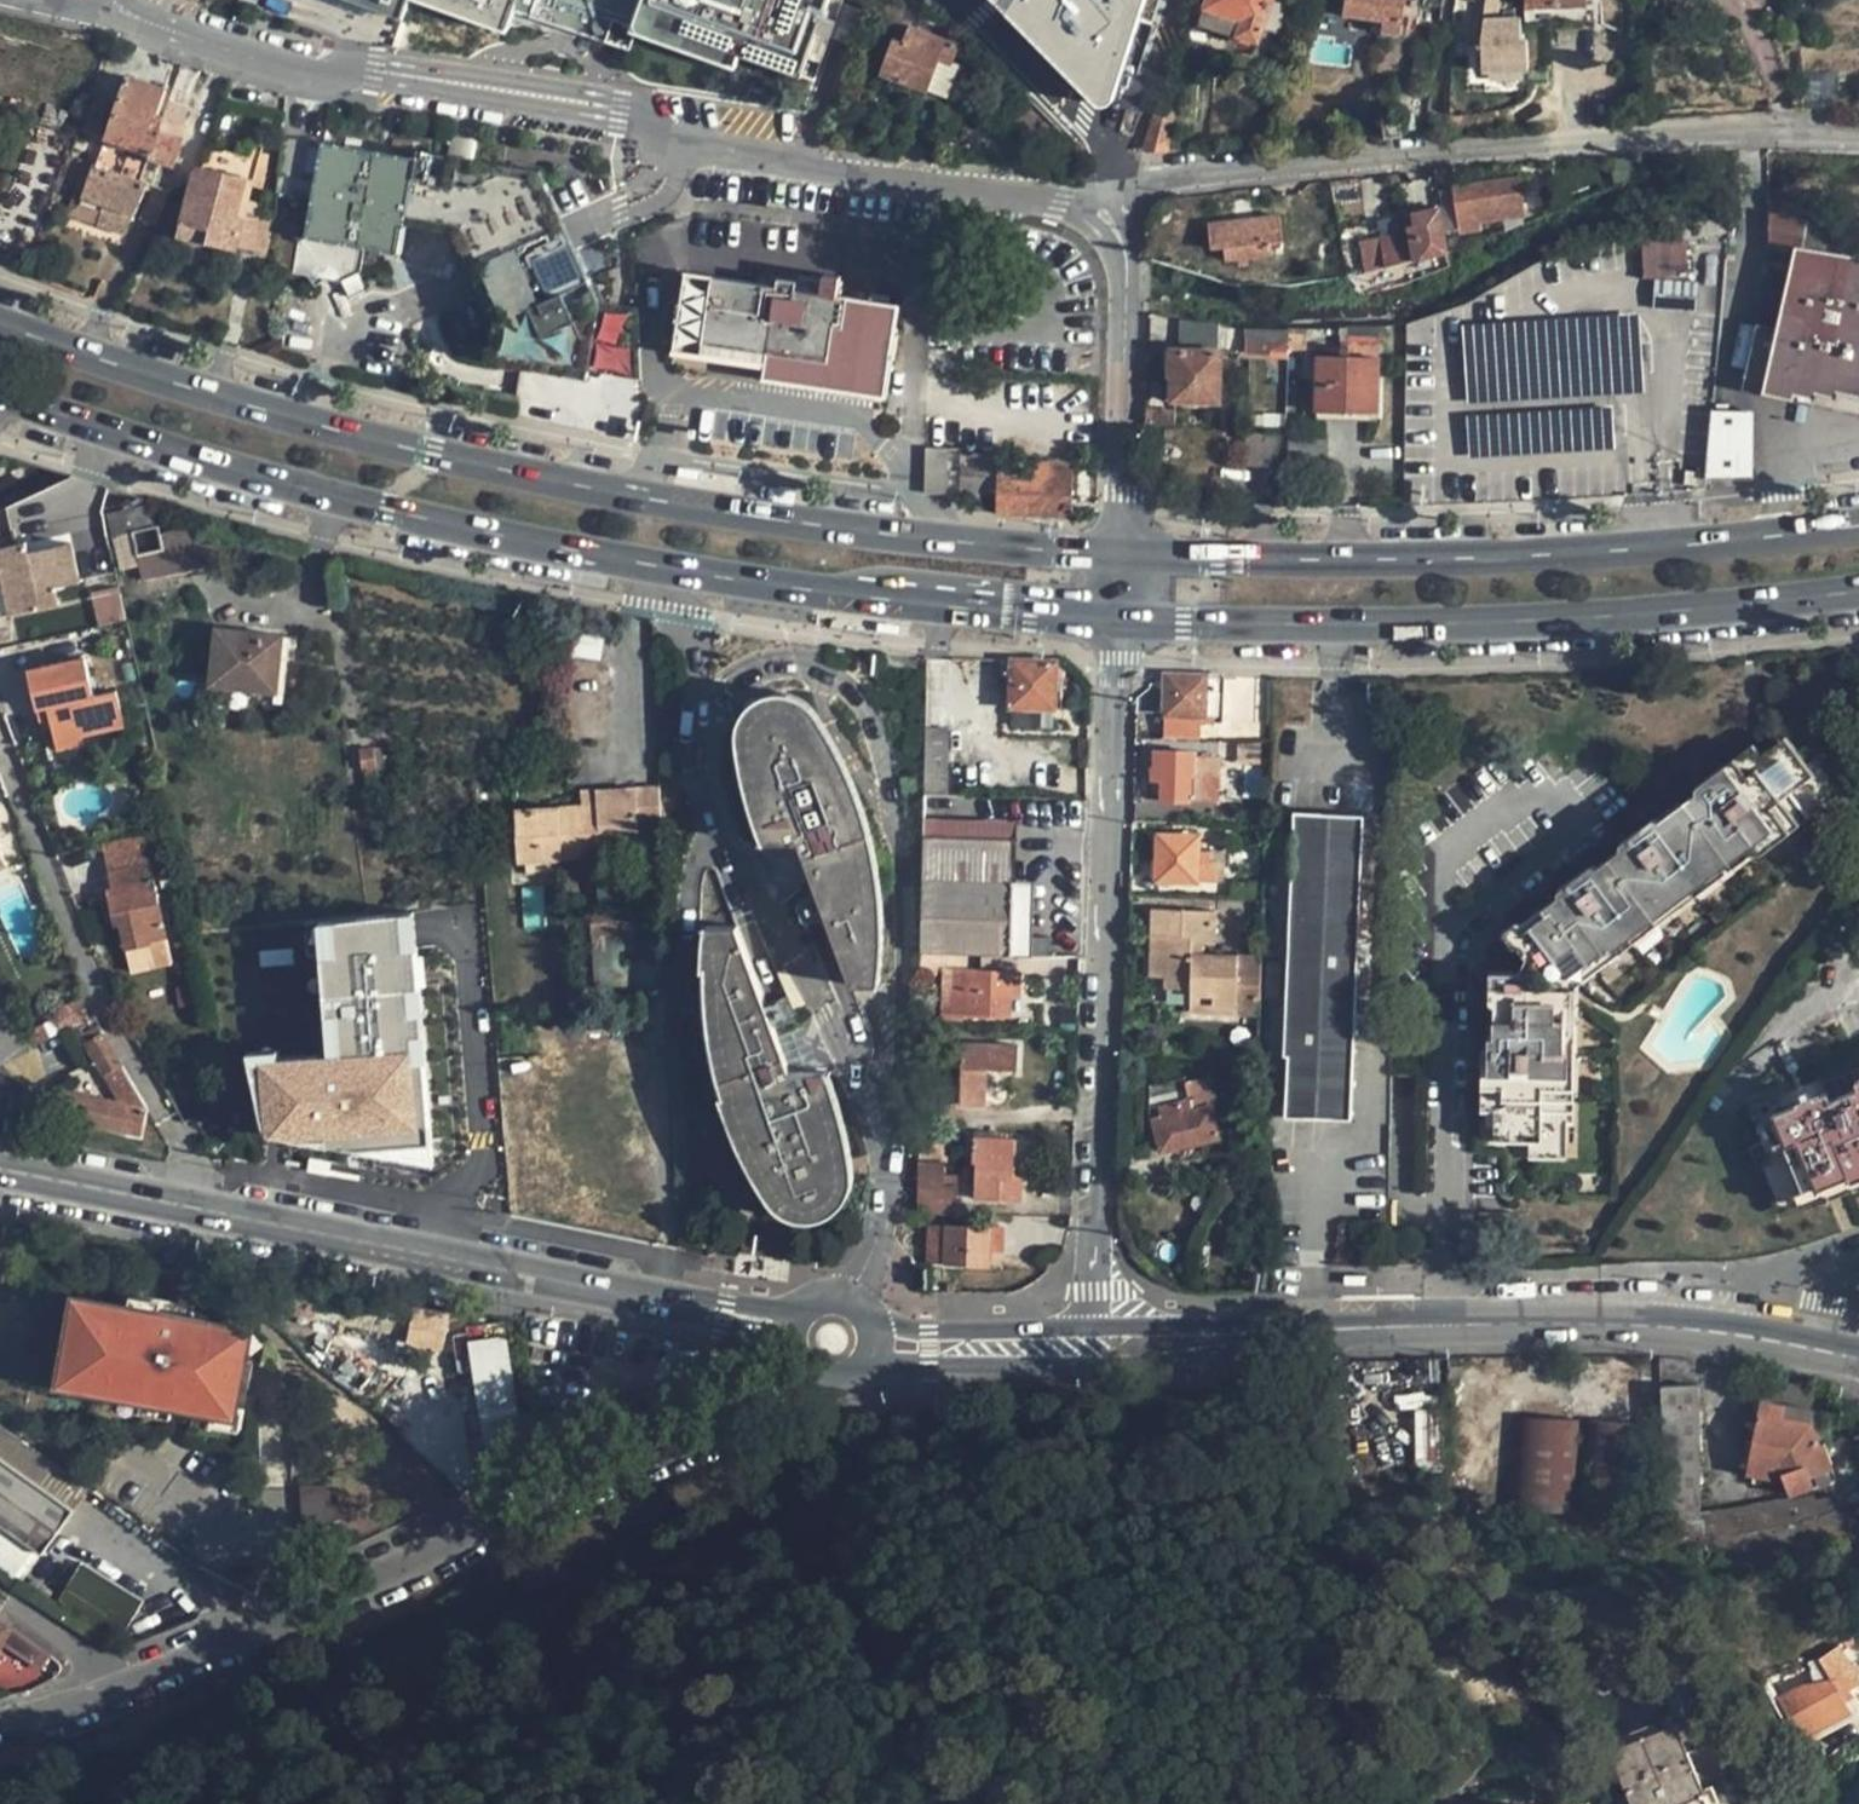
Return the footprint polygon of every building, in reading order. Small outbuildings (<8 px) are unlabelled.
[(405,15),(410,0),(363,0),(405,15)] [(506,28),(515,0),(426,0),(506,28)] [(528,15),(567,29),(607,43),(614,21),(630,26),(628,31),(709,59),(738,69),(742,55),(766,63),(802,75),(809,56),(822,61),(834,45),(844,19),(834,16),(840,0),(533,0),(528,15)] [(1091,109),(1103,105),(1113,97),(1144,0),(988,0),(1091,109)] [(1200,21),(1236,33),(1235,37),(1257,43),(1262,27),(1277,32),(1286,5),(1272,0),(1206,0),(1200,21)] [(1383,21),(1402,24),(1406,0),(1345,0),(1343,16),(1383,21)] [(1523,0),(1481,0),(1481,79),(1523,78),(1523,0)] [(471,24),(474,18),(463,14),(461,21),(471,24)] [(1400,37),(1402,24),(1383,21),(1381,34),(1400,37)] [(903,43),(895,40),(882,75),(938,95),(959,44),(910,25),(903,43)] [(84,131),(106,138),(116,110),(133,115),(141,109),(155,113),(164,89),(128,77),(118,104),(97,97),(94,101),(84,131)] [(192,108),(169,101),(164,116),(187,124),(192,108)] [(1173,113),(1154,107),(1140,151),(1167,151),(1173,113)] [(187,124),(164,116),(155,113),(141,109),(133,115),(116,110),(106,138),(106,140),(150,155),(149,160),(173,166),(187,124)] [(106,140),(96,167),(111,172),(113,170),(142,180),(149,160),(150,155),(106,140)] [(322,143),(306,238),(401,254),(406,224),(455,232),(474,272),(495,320),(488,361),(587,378),(600,304),(568,234),(539,172),(419,151),(417,159),(322,143)] [(209,232),(205,244),(238,253),(240,245),(247,220),(237,216),(246,179),(251,160),(208,148),(204,167),(194,170),(180,224),(209,232)] [(111,172),(96,167),(93,167),(80,204),(101,212),(96,225),(125,235),(148,183),(142,180),(113,170),(111,172)] [(1510,209),(1523,208),(1519,176),(1452,184),(1459,233),(1480,231),(1479,223),(1511,219),(1510,209)] [(247,220),(248,215),(256,182),(246,179),(237,216),(247,220)] [(1368,248),(1371,270),(1410,261),(1448,252),(1440,208),(1400,216),(1403,227),(1407,227),(1407,230),(1379,236),(1379,246),(1368,248)] [(1524,217),(1523,208),(1510,209),(1511,219),(1524,217)] [(1795,277),(1802,254),(1858,263),(1858,225),(1775,212),(1770,212),(1772,272),(1795,277)] [(1234,260),(1244,259),(1270,256),(1269,243),(1280,241),(1277,214),(1210,222),(1212,249),(1223,247),(1225,261),(1234,260)] [(268,221),(248,215),(247,220),(240,245),(261,250),(268,221)] [(177,236),(205,244),(209,232),(180,224),(177,236)] [(1688,274),(1687,238),(1642,240),(1643,276),(1688,274)] [(1795,277),(1782,330),(1757,325),(1742,382),(1793,395),(1792,399),(1834,408),(1838,391),(1858,395),(1858,388),(1858,263),(1802,254),(1795,277)] [(885,398),(893,354),(896,355),(900,335),(895,333),(899,304),(796,289),(797,280),(779,276),(778,286),(687,272),(682,302),(679,301),(675,323),(678,323),(674,355),(751,366),(764,368),(762,379),(885,398)] [(1694,285),(1655,282),(1653,310),(1692,313),(1694,285)] [(1461,324),(1470,457),(1614,447),(1610,395),(1644,393),(1638,311),(1461,324)] [(1242,339),(1225,338),(1225,354),(1242,354),(1242,339)] [(1289,351),(1290,339),(1245,338),(1245,356),(1271,357),(1272,351),(1289,351)] [(1219,353),(1162,351),(1161,369),(1167,370),(1167,377),(1172,377),(1172,401),(1218,402),(1219,353)] [(1380,358),(1316,357),(1316,411),(1377,412),(1380,358)] [(1858,395),(1838,391),(1834,408),(1836,409),(1858,413),(1858,388),(1858,395)] [(1747,414),(1711,410),(1704,478),(1746,471),(1747,414)] [(1283,429),(1269,427),(1268,454),(1281,454),(1283,429)] [(1265,437),(1248,437),(1247,459),(1264,459),(1265,437)] [(1328,439),(1291,439),(1291,472),(1326,474),(1328,439)] [(947,448),(926,447),(925,493),(947,495),(947,448)] [(947,495),(962,500),(962,487),(962,448),(947,448),(947,495)] [(996,513),(1072,516),(1073,468),(1067,468),(1067,461),(997,460),(996,513)] [(962,500),(978,507),(979,488),(962,487),(962,500)] [(149,507),(132,511),(137,530),(132,532),(137,554),(165,549),(160,532),(158,526),(154,526),(149,507)] [(113,536),(132,532),(137,530),(132,511),(109,515),(113,536)] [(70,545),(86,542),(107,538),(102,513),(65,521),(70,542),(70,545)] [(45,526),(51,547),(70,542),(65,521),(45,526)] [(193,526),(160,532),(165,549),(137,554),(140,565),(143,581),(209,567),(193,526)] [(140,565),(137,554),(132,532),(113,536),(120,570),(140,565)] [(90,559),(111,555),(107,538),(86,542),(90,559)] [(70,545),(70,542),(51,547),(29,552),(27,543),(0,548),(0,580),(5,579),(13,614),(57,604),(53,588),(79,582),(70,545)] [(13,614),(5,579),(0,580),(0,616),(13,614)] [(99,627),(126,621),(122,602),(118,585),(92,591),(99,627)] [(283,636),(217,630),(212,685),(277,692),(283,636)] [(563,637),(564,667),(602,665),(601,635),(563,637)] [(1054,708),(1055,661),(1001,659),(1000,677),(1011,677),(1010,706),(1054,708)] [(32,685),(36,708),(47,707),(50,719),(57,749),(83,743),(82,736),(97,732),(89,697),(95,695),(90,672),(32,685)] [(1225,694),(1225,678),(1186,677),(1165,677),(1164,714),(1167,714),(1195,715),(1219,716),(1219,694),(1225,694)] [(1235,678),(1225,678),(1225,694),(1219,694),(1219,716),(1234,717),(1235,678)] [(741,778),(760,845),(779,842),(796,840),(852,984),(882,979),(881,921),(877,873),(869,826),(858,789),(842,754),(826,725),(812,705),(801,696),(786,692),(767,693),(749,704),(739,719),(737,731),(741,778)] [(39,721),(50,719),(47,707),(36,708),(39,721)] [(1167,714),(1166,740),(1195,741),(1195,715),(1167,714)] [(950,727),(925,726),(924,794),(949,795),(950,727)] [(1269,761),(1270,742),(1239,742),(1238,759),(1269,761)] [(1779,746),(1761,759),(1754,763),(1748,756),(1724,774),(1720,771),(1704,782),(1708,786),(1649,830),(1644,825),(1629,837),(1632,842),(1587,877),(1582,871),(1568,882),(1572,888),(1509,936),(1525,957),(1519,972),(1490,973),(1489,989),(1495,990),(1493,1051),(1483,1051),(1483,1067),(1489,1067),(1487,1098),(1500,1097),(1500,1130),(1532,1130),(1533,1147),(1566,1147),(1567,1098),(1563,1099),(1565,980),(1751,840),(1755,846),(1831,788),(1815,765),(1801,775),(1779,746)] [(362,770),(364,771),(377,769),(375,748),(363,749),(359,750),(362,770)] [(364,771),(367,792),(389,790),(383,748),(375,748),(377,769),(364,771)] [(1155,752),(1153,768),(1162,768),(1161,783),(1160,800),(1218,802),(1220,758),(1193,756),(1193,753),(1155,752)] [(1149,782),(1161,783),(1162,768),(1153,768),(1150,768),(1149,782)] [(662,824),(661,784),(597,788),(597,801),(581,803),(516,807),(519,862),(601,857),(601,853),(640,850),(640,848),(639,825),(662,824)] [(581,789),(581,803),(597,801),(597,788),(581,789)] [(1362,816),(1293,814),(1284,1055),(1289,1055),(1287,1117),(1351,1120),(1362,816)] [(640,848),(663,847),(662,824),(639,825),(640,848)] [(1200,835),(1159,835),(1158,881),(1217,882),(1218,862),(1212,862),(1212,851),(1200,851),(1200,835)] [(1014,841),(923,839),(923,877),(1013,881),(1014,841)] [(110,863),(112,870),(149,862),(148,855),(110,863)] [(149,862),(112,870),(110,870),(126,950),(152,943),(153,940),(166,938),(149,862)] [(1013,881),(923,877),(922,952),(966,953),(1012,955),(1012,936),(1013,881)] [(504,907),(486,908),(487,918),(505,917),(504,907)] [(593,949),(636,946),(635,931),(643,930),(643,921),(649,921),(648,907),(591,912),(593,949)] [(1165,955),(1165,976),(1164,988),(1190,990),(1190,1012),(1235,1013),(1235,997),(1263,997),(1264,958),(1203,957),(1203,943),(1214,943),(1215,910),(1153,908),(1152,937),(1169,937),(1169,955),(1165,955)] [(433,1171),(411,916),(314,926),(324,1060),(274,1062),(276,1053),(242,1058),(264,1142),(433,1171)] [(735,925),(705,928),(706,984),(708,1024),(713,1064),(718,1088),(729,1120),(742,1154),(761,1186),(775,1205),(785,1212),(798,1217),(812,1217),(829,1210),(839,1202),(848,1185),(849,1173),(846,1141),(839,1106),(829,1068),(791,1068),(735,925)] [(1012,955),(1050,957),(1051,937),(1012,936),(1012,955)] [(1151,975),(1165,976),(1165,955),(1169,955),(1169,937),(1152,937),(1151,975)] [(169,954),(166,938),(153,940),(152,943),(126,950),(129,963),(169,954)] [(965,967),(966,953),(922,952),(921,972),(938,973),(939,968),(942,968),(940,1013),(1010,1016),(1011,996),(1019,995),(1020,970),(965,967)] [(51,1010),(61,1032),(75,1025),(91,1017),(80,997),(51,1010)] [(1263,1014),(1263,997),(1235,997),(1235,1013),(1263,1014)] [(148,1108),(95,1015),(91,1017),(75,1025),(120,1102),(69,1090),(64,1115),(141,1132),(145,1110),(148,1108)] [(32,1045),(52,1036),(44,1020),(24,1030),(32,1045)] [(1017,1044),(963,1042),(960,1105),(984,1106),(987,1068),(1016,1069),(1017,1044)] [(1216,1103),(1210,1076),(1184,1083),(1182,1078),(1150,1086),(1149,1118),(1154,1118),(1162,1152),(1221,1139),(1213,1104),(1216,1103)] [(1817,1192),(1815,1187),(1782,1201),(1763,1153),(1783,1146),(1772,1117),(1824,1095),(1827,1102),(1848,1093),(1842,1077),(1820,1087),(1818,1082),(1750,1111),(1762,1146),(1748,1151),(1774,1216),(1801,1206),(1804,1211),(1858,1189),(1858,1174),(1817,1192)] [(1848,1093),(1827,1102),(1824,1095),(1772,1117),(1783,1146),(1763,1153),(1782,1201),(1815,1187),(1817,1192),(1858,1174),(1858,1080),(1855,1081),(1858,1089),(1848,1093)] [(948,1120),(919,1119),(919,1127),(949,1128),(948,1120)] [(995,1131),(975,1130),(975,1137),(962,1137),(961,1159),(975,1160),(974,1197),(999,1198),(1000,1179),(1011,1179),(1013,1139),(996,1139),(995,1131)] [(921,1213),(955,1214),(956,1173),(943,1173),(944,1150),(919,1149),(919,1161),(923,1162),(921,1213)] [(926,1263),(976,1265),(976,1251),(989,1251),(1004,1251),(1004,1226),(928,1224),(926,1263)] [(988,1265),(989,1251),(976,1251),(976,1265),(988,1265)] [(231,1351),(236,1324),(78,1297),(65,1369),(98,1375),(95,1389),(238,1415),(249,1355),(231,1351)] [(454,1308),(417,1301),(409,1341),(447,1348),(454,1308)] [(231,1351),(249,1355),(253,1328),(236,1324),(231,1351)] [(469,1339),(488,1473),(524,1468),(505,1334),(469,1339)] [(98,1375),(65,1369),(62,1384),(95,1389),(98,1375)] [(1662,1385),(1663,1521),(1702,1520),(1701,1509),(1699,1385),(1662,1385)] [(658,1410),(658,1388),(614,1394),(623,1426),(658,1421),(658,1410)] [(1817,1412),(1762,1401),(1747,1475),(1770,1480),(1771,1473),(1784,1477),(1791,1496),(1838,1476),(1825,1443),(1822,1445),(1817,1433),(1820,1431),(1822,1427),(1823,1423),(1823,1419),(1820,1415),(1817,1412)] [(1414,1411),(1415,1466),(1434,1465),(1434,1411),(1414,1411)] [(1579,1422),(1515,1419),(1510,1514),(1574,1517),(1579,1422)] [(1650,1424),(1586,1422),(1581,1518),(1647,1521),(1650,1424)] [(0,1457),(0,1524),(41,1553),(73,1509),(0,1457)] [(300,1486),(301,1523),(338,1522),(337,1485),(300,1486)] [(1766,1560),(1829,1535),(1858,1524),(1858,1522),(1846,1509),(1819,1508),(1813,1495),(1796,1501),(1795,1497),(1701,1509),(1702,1520),(1663,1521),(1664,1540),(1711,1540),(1711,1564),(1732,1564),(1766,1560)] [(0,1524),(0,1561),(14,1571),(32,1546),(0,1524)] [(82,1567),(61,1600),(121,1636),(141,1604),(82,1567)] [(15,1631),(0,1621),(0,1655),(15,1631)] [(1839,1644),(1820,1658),(1832,1677),(1805,1682),(1779,1697),(1802,1740),(1853,1713),(1842,1695),(1858,1683),(1858,1676),(1839,1644)] [(1676,1723),(1614,1748),(1637,1803),(1711,1803),(1676,1723)]
